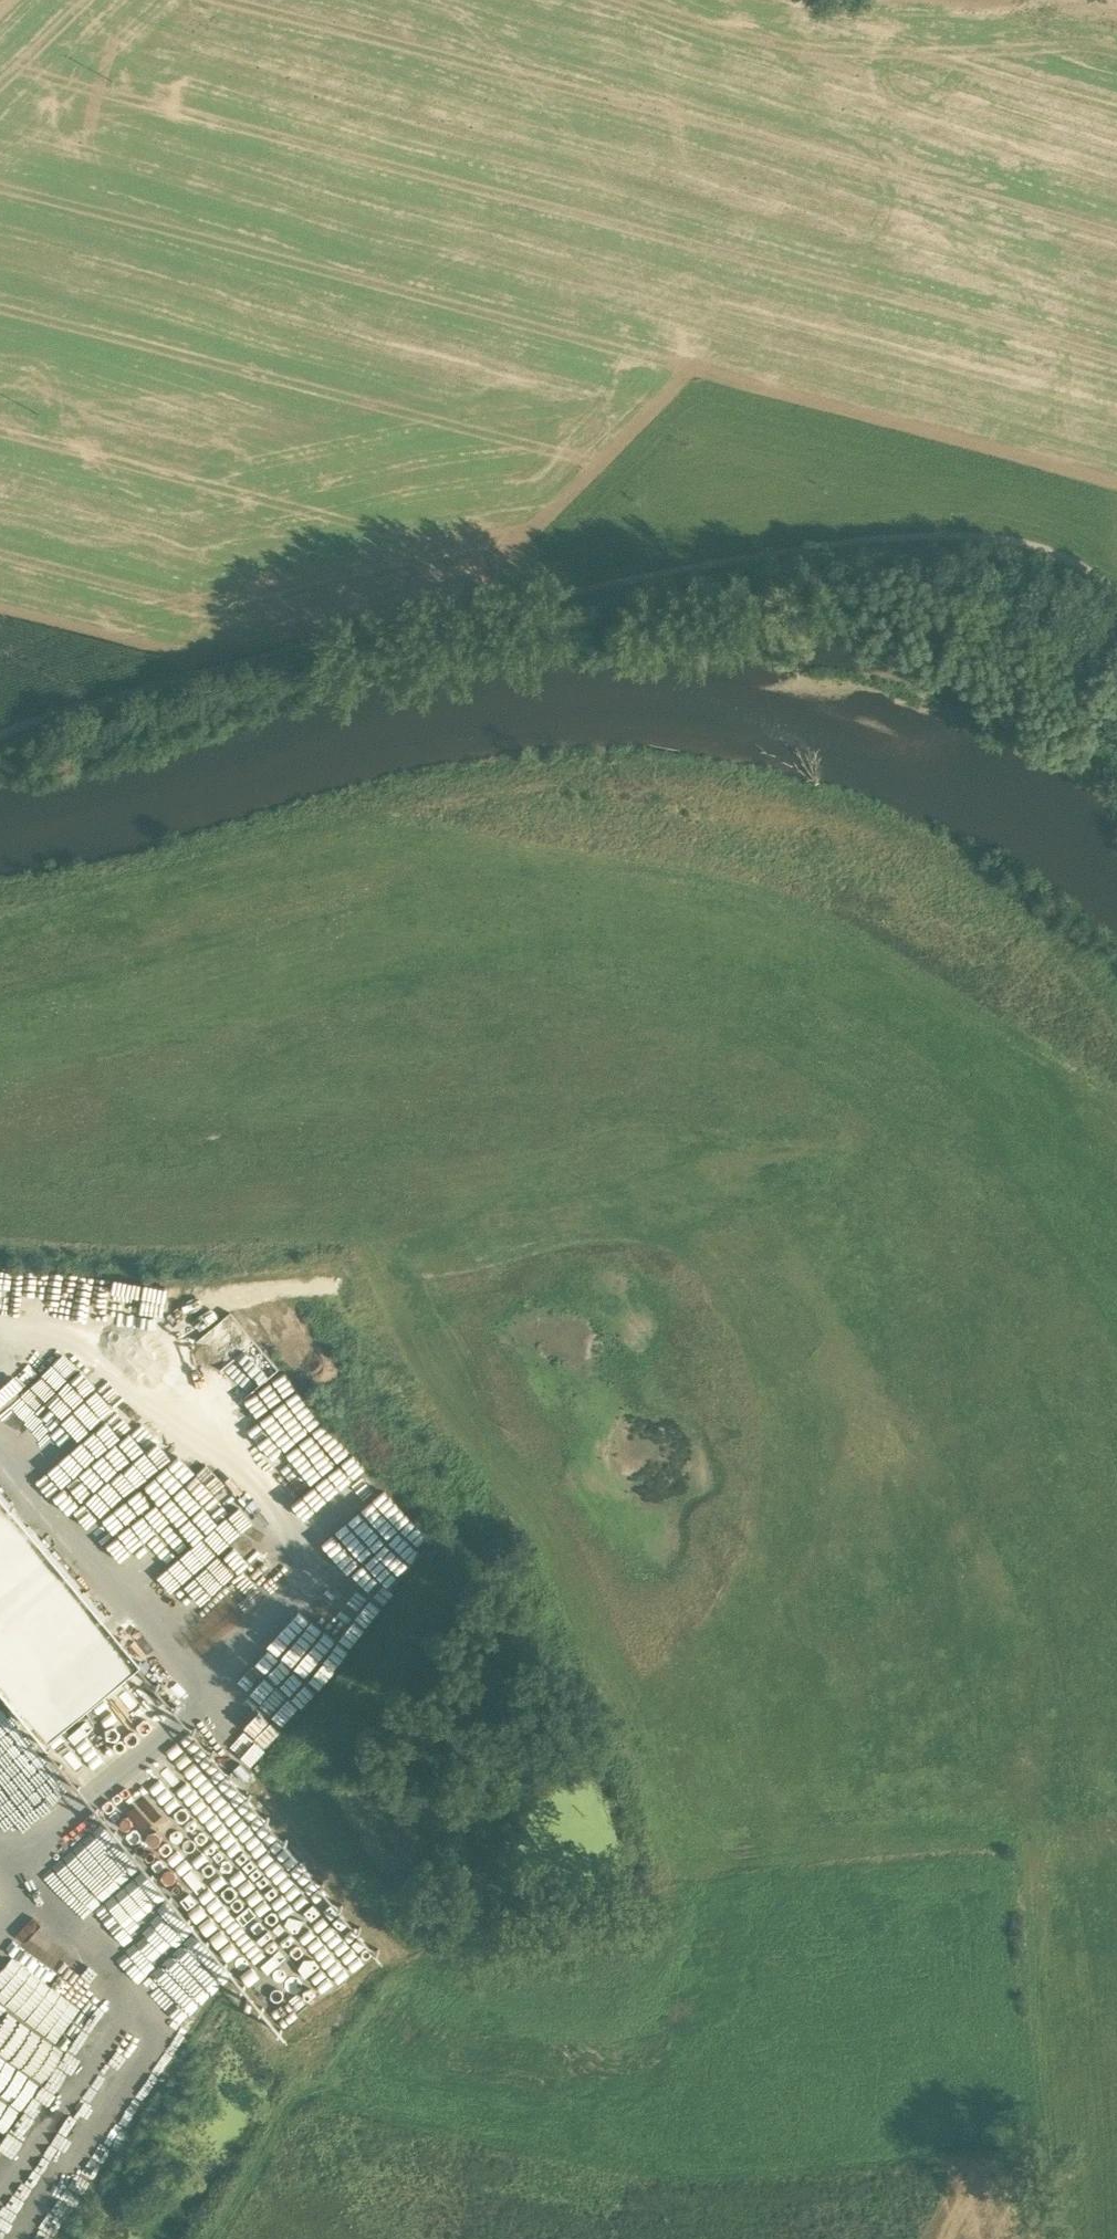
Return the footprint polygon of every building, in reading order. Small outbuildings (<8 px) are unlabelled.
[(214,1335),(254,1386),(276,1369),(236,1318),(214,1335)] [(14,1509),(0,1490),(0,1520),(14,1509)] [(14,1509),(0,1520),(0,1695),(42,1745),(141,1663),(14,1509)]
